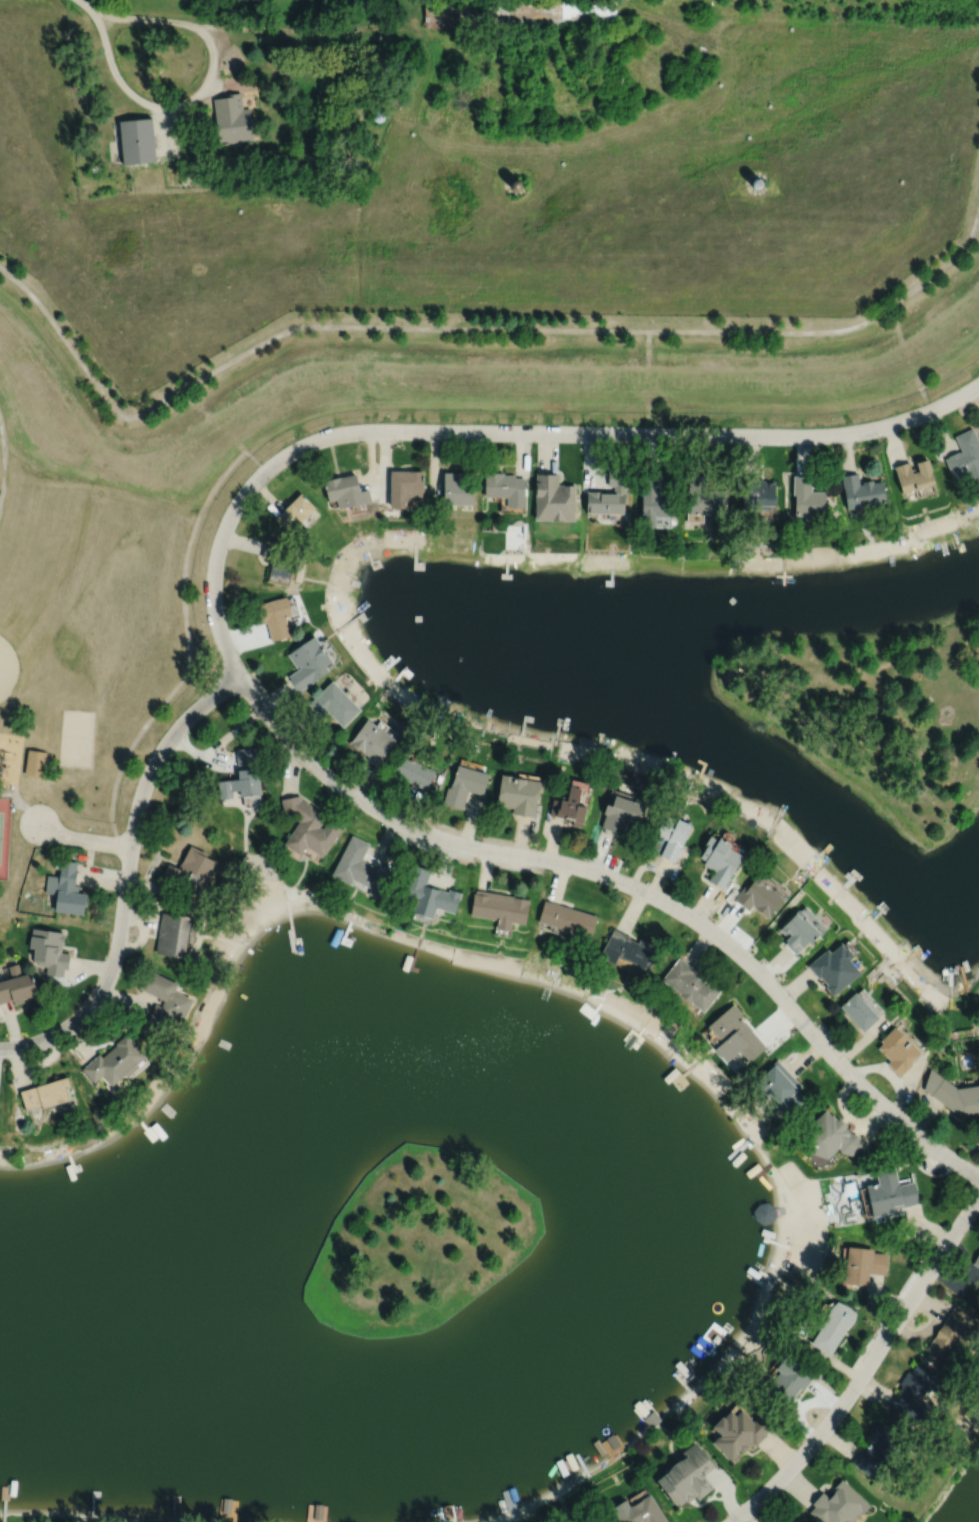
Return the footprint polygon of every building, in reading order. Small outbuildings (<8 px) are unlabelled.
[(424,28),(615,29),(615,0),(425,0),(424,28)] [(618,15),(617,24),(628,25),(629,16),(618,15)] [(213,99),(219,145),(253,141),(249,108),(242,109),(240,93),(225,95),(226,97),(213,99)] [(374,112),(373,114),(373,115),(372,117),(373,118),(373,120),(374,121),(376,122),(377,122),(379,122),(381,122),(382,121),(383,120),(384,119),(384,117),(384,116),(384,114),(383,113),(382,112),(380,111),(379,111),(377,111),(375,111),(374,112)] [(119,121),(123,165),(156,162),(152,118),(119,121)] [(77,131),(78,148),(88,148),(87,131),(77,131)] [(7,148),(20,155),(23,150),(9,143),(7,148)] [(92,166),(91,167),(90,169),(90,171),(91,172),(92,174),(93,175),(95,175),(97,175),(99,174),(100,173),(100,171),(100,169),(100,167),(99,166),(97,165),(95,165),(94,165),(92,166)] [(754,178),(752,180),(751,181),(751,183),(751,185),(752,187),(754,188),(756,189),(758,189),(760,188),(761,186),(762,185),(762,183),(762,181),(761,179),(759,178),(757,178),(755,178),(754,178)] [(513,180),(511,181),(510,183),(510,185),(511,187),(512,189),(513,190),(515,190),(517,190),(519,190),(520,188),(521,186),(521,185),(521,183),(520,181),(518,180),(517,179),(515,179),(513,180)] [(91,261),(92,267),(106,264),(105,258),(91,261)] [(955,435),(961,450),(958,452),(958,451),(948,455),(949,456),(944,458),(953,478),(967,472),(971,479),(978,475),(978,441),(972,427),(955,435)] [(894,466),(902,492),(934,483),(927,458),(916,461),(918,469),(912,471),(909,461),(894,466)] [(609,466),(609,485),(614,485),(614,491),(587,490),(587,511),(624,512),(625,502),(626,502),(626,491),(625,491),(626,467),(609,466)] [(390,469),(389,506),(407,507),(408,501),(421,501),(421,491),(423,491),(423,470),(390,469)] [(443,471),(443,503),(472,504),(472,491),(464,490),(465,471),(443,471)] [(323,480),(327,500),(335,499),(338,508),(371,500),(368,488),(359,490),(355,472),(323,480)] [(485,472),(485,496),(524,496),(525,477),(515,477),(515,474),(504,474),(504,472),(485,472)] [(537,472),(536,519),(574,520),(575,484),(558,484),(558,472),(537,472)] [(841,475),(846,508),(886,502),(882,480),(873,481),(873,479),(862,481),(862,483),(859,483),(857,472),(841,475)] [(642,474),(642,494),(643,494),(642,526),(656,526),(656,515),(673,515),(673,493),(659,493),(660,474),(642,474)] [(688,475),(687,513),(726,513),(726,489),(705,489),(705,475),(688,475)] [(774,482),(764,482),(764,480),(759,480),(759,475),(743,475),(742,508),(766,508),(766,504),(773,504),(775,502),(775,495),(774,493),(774,482)] [(793,475),(793,494),(794,494),(794,514),(804,514),(804,522),(815,522),(816,516),(824,516),(824,491),(811,491),(811,476),(793,475)] [(274,517),(289,533),(314,507),(300,492),(290,502),(290,501),(274,517)] [(264,539),(260,556),(271,559),(266,581),(288,586),(296,553),(277,549),(279,542),(264,539)] [(256,604),(261,623),(266,622),(270,640),(289,635),(284,617),(295,614),(290,597),(286,598),(285,596),(256,604)] [(313,635),(287,654),(296,668),(299,666),(300,668),(288,676),(298,692),(328,670),(327,670),(333,665),(339,656),(326,638),(317,641),(313,635)] [(308,704),(322,717),(327,712),(342,727),(360,710),(331,681),(308,704)] [(366,719),(349,743),(357,749),(358,749),(379,764),(395,740),(389,736),(393,730),(379,720),(375,726),(366,719)] [(235,749),(237,771),(236,771),(237,779),(218,781),(220,799),(231,798),(231,792),(238,791),(238,798),(259,795),(256,771),(258,771),(255,747),(235,749)] [(27,749),(24,775),(42,777),(46,751),(27,749)] [(402,756),(393,774),(426,790),(435,772),(402,756)] [(448,787),(443,803),(462,809),(468,791),(482,795),(489,775),(474,770),(476,763),(461,759),(459,765),(458,765),(450,788),(448,787)] [(501,775),(497,806),(513,808),(512,814),(534,817),(537,797),(539,797),(541,782),(515,778),(515,777),(501,775)] [(553,799),(550,815),(574,820),(573,826),(583,828),(588,803),(586,802),(590,784),(572,780),(571,787),(570,786),(568,798),(562,797),(561,801),(553,799)] [(612,790),(604,814),(606,815),(602,828),(614,832),(615,829),(622,831),(625,820),(638,825),(647,801),(612,790)] [(310,806),(301,800),(300,796),(281,799),(283,811),(299,822),(283,845),(299,856),(305,847),(321,858),(341,829),(328,820),(322,829),(319,827),(326,817),(310,806)] [(674,862),(683,845),(681,844),(690,827),(664,815),(648,850),(674,862)] [(351,835),(331,876),(349,885),(352,880),(370,889),(367,895),(378,900),(392,874),(378,867),(378,868),(361,860),(369,844),(351,835)] [(709,837),(701,849),(703,850),(699,858),(705,861),(702,865),(713,871),(707,881),(722,890),(742,857),(727,848),(729,845),(718,838),(716,841),(709,837)] [(168,864),(161,877),(198,896),(215,862),(206,857),(207,854),(190,845),(178,869),(168,864)] [(60,860),(58,876),(47,875),(44,893),(56,894),(54,912),(83,916),(86,894),(76,893),(77,885),(74,885),(77,862),(60,860)] [(411,865),(401,897),(415,902),(412,913),(433,920),(437,908),(454,914),(461,893),(449,890),(448,892),(426,886),(431,871),(411,865)] [(744,887),(733,900),(748,911),(752,906),(767,918),(782,899),(786,894),(778,889),(780,887),(761,872),(759,875),(758,874),(746,889),(744,887)] [(476,890),(475,894),(474,894),(470,916),(498,921),(497,924),(496,930),(511,932),(512,923),(525,925),(529,900),(514,898),(514,897),(476,890)] [(545,901),(538,923),(563,930),(563,933),(574,936),(574,934),(587,938),(588,934),(592,935),(597,916),(545,901)] [(779,930),(787,938),(784,941),(786,943),(784,944),(796,955),(806,944),(808,945),(819,935),(825,928),(807,910),(803,914),(800,911),(797,911),(779,930)] [(162,913),(155,951),(185,955),(191,918),(162,913)] [(31,928),(28,949),(34,949),(32,961),(36,966),(46,967),(45,975),(62,977),(63,970),(67,970),(70,954),(60,953),(63,933),(31,928)] [(614,928),(600,953),(615,961),(620,952),(638,962),(634,971),(644,977),(659,948),(639,938),(638,940),(614,928)] [(807,966),(818,979),(820,978),(827,986),(825,988),(833,997),(860,974),(849,961),(853,957),(846,949),(845,950),(840,945),(830,954),(827,950),(807,966)] [(678,958),(663,977),(681,991),(680,992),(692,1002),(693,1001),(704,1010),(721,989),(707,977),(705,981),(692,971),(693,970),(678,958)] [(7,966),(11,979),(0,982),(0,1002),(13,998),(14,1003),(37,996),(31,974),(26,975),(26,973),(20,975),(17,963),(7,966)] [(139,986),(164,998),(161,1004),(155,1002),(143,1027),(163,1036),(172,1015),(183,1020),(193,997),(175,988),(178,981),(147,967),(139,986)] [(840,1008),(861,1032),(877,1017),(855,994),(840,1008)] [(734,1002),(709,1024),(723,1040),(716,1047),(728,1060),(741,1049),(751,1060),(767,1046),(742,1017),(740,1018),(738,1016),(743,1012),(734,1002)] [(895,1024),(880,1039),(883,1041),(878,1046),(890,1059),(887,1062),(900,1075),(913,1062),(911,1061),(921,1050),(895,1024)] [(81,1067),(93,1081),(102,1073),(112,1084),(125,1072),(127,1075),(139,1064),(137,1062),(146,1054),(126,1032),(115,1042),(116,1043),(102,1055),(99,1052),(81,1067)] [(778,1058),(765,1070),(750,1083),(771,1106),(776,1102),(786,1113),(789,1110),(794,1115),(810,1101),(799,1090),(804,1086),(778,1058)] [(923,1088),(961,1116),(978,1113),(978,1083),(957,1086),(930,1067),(923,1088)] [(19,1089),(25,1108),(41,1103),(42,1106),(74,1096),(67,1074),(19,1089)] [(826,1109),(804,1132),(810,1151),(827,1157),(839,1146),(840,1151),(852,1154),(861,1145),(857,1134),(850,1132),(844,1126),(846,1124),(839,1117),(837,1118),(832,1113),(831,1114),(826,1109)] [(866,1185),(873,1216),(894,1211),(894,1208),(919,1202),(914,1181),(898,1184),(894,1165),(875,1169),(878,1182),(866,1185)] [(759,1203),(754,1210),(756,1219),(764,1224),(773,1222),(777,1214),(775,1205),(768,1201),(759,1203)] [(848,1246),(844,1282),(868,1285),(869,1272),(885,1274),(888,1253),(873,1252),(874,1248),(848,1246)] [(837,1301),(832,1306),(829,1311),(827,1316),(811,1343),(830,1355),(846,1328),(851,1324),(854,1320),(856,1312),(848,1306),(837,1301)] [(955,1306),(926,1349),(945,1361),(952,1349),(959,1353),(978,1322),(955,1306)] [(789,1353),(777,1368),(781,1372),(763,1395),(785,1411),(797,1396),(796,1395),(802,1387),(805,1389),(820,1369),(804,1357),(802,1359),(797,1355),(795,1358),(789,1353)] [(917,1363),(911,1372),(908,1371),(899,1384),(902,1386),(889,1406),(915,1423),(927,1404),(920,1399),(928,1387),(935,1391),(942,1379),(917,1363)] [(714,1427),(722,1435),(714,1443),(733,1461),(742,1452),(744,1454),(751,1447),(749,1445),(752,1441),(757,1446),(768,1434),(767,1433),(773,1427),(761,1415),(754,1421),(743,1410),(737,1416),(732,1411),(726,1418),(725,1417),(714,1427)] [(880,1419),(867,1438),(871,1441),(864,1449),(863,1448),(851,1463),(868,1476),(876,1465),(880,1468),(904,1437),(880,1419)] [(606,1437),(614,1449),(621,1445),(614,1433),(606,1437)] [(696,1442),(683,1453),(688,1458),(685,1461),(681,1462),(677,1465),(674,1468),(670,1472),(658,1482),(677,1506),(679,1504),(681,1506),(687,1501),(689,1503),(697,1497),(699,1499),(714,1488),(706,1478),(707,1473),(715,1466),(696,1442)] [(811,1504),(814,1506),(809,1513),(819,1521),(828,1521),(860,1521),(865,1516),(863,1514),(870,1506),(841,1479),(834,1487),(836,1489),(831,1494),(832,1495),(829,1498),(822,1492),(811,1504)] [(1,1482),(0,1498),(9,1499),(10,1482),(1,1482)] [(621,1521),(668,1521),(651,1494),(617,1516),(621,1521)] [(443,1506),(446,1520),(454,1518),(451,1504),(443,1506)]
